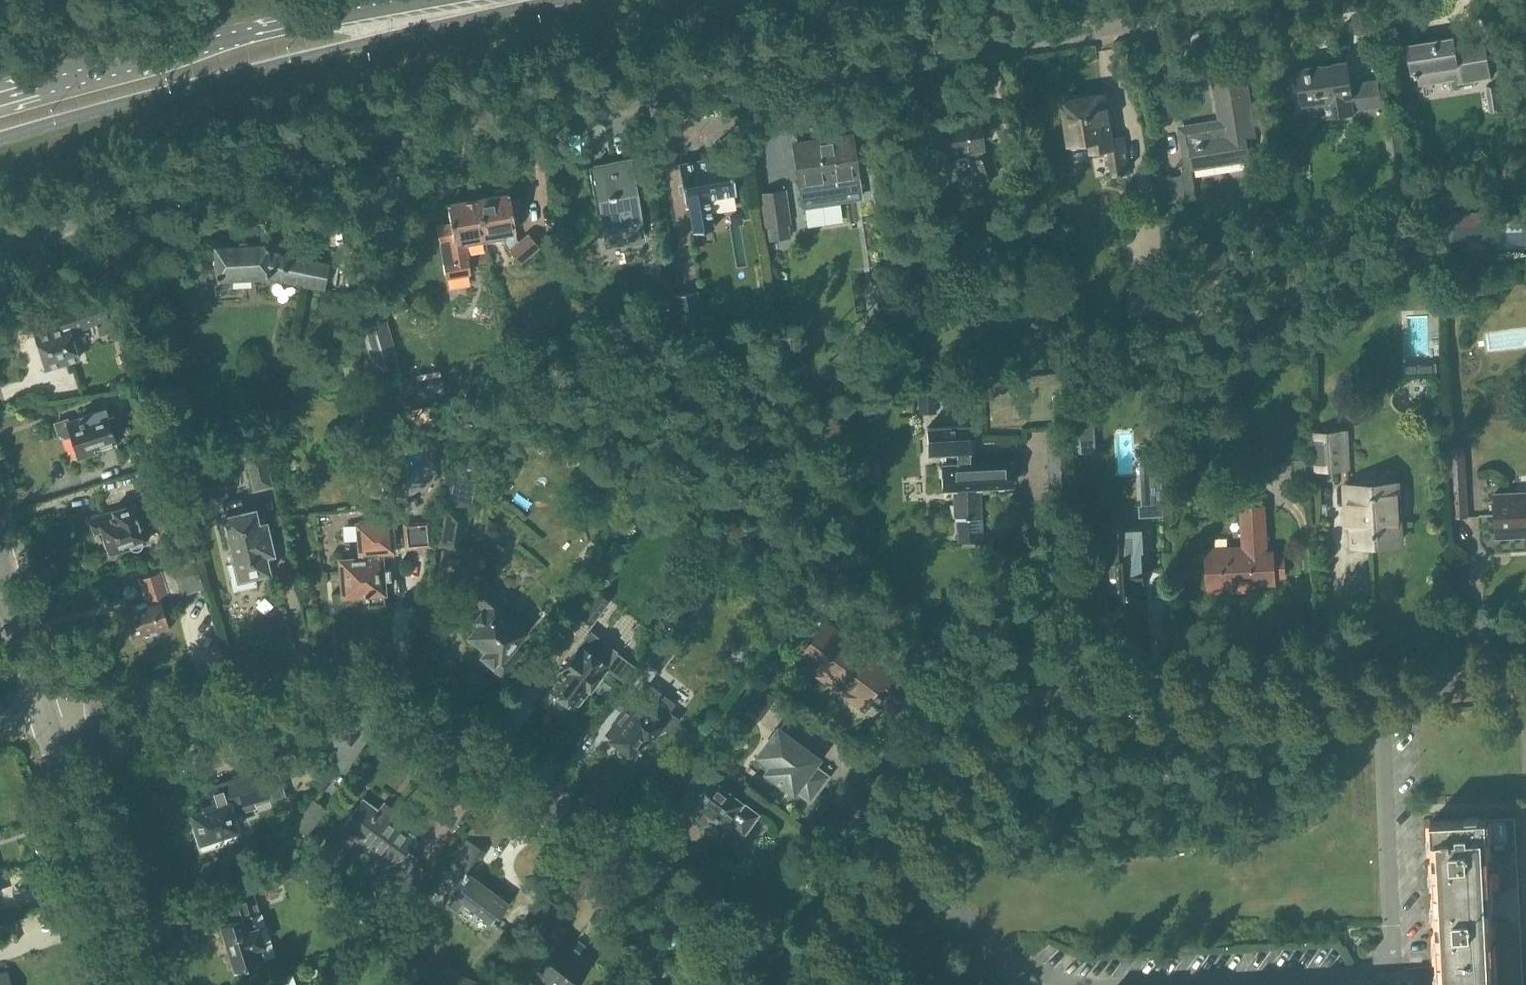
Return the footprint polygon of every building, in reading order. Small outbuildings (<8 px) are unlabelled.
[(1416,73),(1416,76),(1418,76),(1419,85),(1455,79),(1456,84),(1491,79),(1485,41),(1456,45),(1454,36),(1408,44),(1412,73),(1416,73)] [(1379,79),(1353,83),(1349,60),(1298,68),(1304,111),(1326,108),(1328,118),(1356,113),(1356,111),(1384,106),(1379,79)] [(1183,170),(1184,175),(1159,179),(1163,204),(1197,198),(1192,169),(1250,160),(1244,127),(1254,126),(1245,70),(1211,75),(1218,120),(1186,125),(1188,135),(1179,137),(1182,154),(1184,153),(1186,170),(1183,170)] [(1513,108),(1510,84),(1487,87),(1491,112),(1513,108)] [(1103,95),(1065,100),(1071,140),(1090,137),(1092,150),(1108,148),(1109,151),(1115,150),(1117,162),(1111,162),(1112,169),(1113,176),(1132,174),(1127,138),(1110,140),(1103,95)] [(978,117),(930,124),(935,156),(952,153),(953,157),(968,155),(970,161),(969,161),(976,181),(998,173),(997,170),(991,152),(984,155),(982,149),(978,117)] [(1403,131),(1386,133),(1390,161),(1407,159),(1403,131)] [(851,135),(794,143),(803,206),(861,198),(851,135)] [(710,199),(736,195),(729,154),(679,163),(686,203),(689,203),(693,232),(715,228),(710,199)] [(630,159),(614,162),(594,166),(608,248),(644,241),(630,159)] [(791,237),(784,190),(760,194),(767,241),(791,237)] [(507,246),(509,249),(520,262),(539,246),(529,233),(520,241),(517,238),(509,193),(478,198),(485,242),(504,239),(504,240),(505,241),(506,245),(507,246)] [(451,224),(438,225),(443,260),(446,279),(471,275),(468,258),(470,258),(468,245),(485,242),(478,198),(447,204),(446,204),(446,206),(448,206),(451,224)] [(1446,240),(1489,239),(1488,211),(1445,212),(1446,240)] [(221,280),(221,282),(215,282),(215,288),(228,288),(231,279),(275,277),(284,279),(296,282),(296,281),(303,283),(303,284),(323,288),(328,263),(269,250),(267,250),(267,243),(249,244),(249,243),(248,242),(247,241),(246,240),(244,239),(241,240),(239,241),(238,244),(238,245),(215,246),(216,273),(217,273),(217,278),(220,278),(220,280),(221,280)] [(672,296),(678,327),(704,322),(698,291),(672,296)] [(57,312),(61,324),(34,332),(45,368),(80,358),(71,330),(96,323),(100,336),(124,329),(117,307),(105,310),(102,298),(57,312)] [(400,369),(387,321),(362,327),(375,375),(400,369)] [(1404,364),(1404,376),(1438,376),(1438,364),(1404,364)] [(80,415),(81,418),(67,422),(79,458),(98,452),(98,451),(117,445),(116,442),(117,442),(111,424),(118,422),(112,404),(80,415)] [(953,487),(954,519),(956,519),(958,543),(983,541),(981,518),(980,486),(1010,484),(1012,459),(970,461),(968,425),(940,426),(928,427),(927,427),(928,455),(945,454),(946,462),(941,462),(942,488),(953,487)] [(1075,489),(1072,430),(1046,431),(1049,490),(1075,489)] [(1313,431),(1315,471),(1352,469),(1350,430),(1313,431)] [(1450,447),(1453,518),(1470,517),(1467,446),(1450,447)] [(274,486),(266,453),(246,458),(254,491),(274,486)] [(475,484),(452,480),(438,547),(464,552),(472,513),(469,513),(475,484)] [(1347,483),(1348,511),(1353,510),(1355,544),(1400,541),(1397,481),(1347,483)] [(1166,519),(1165,489),(1149,489),(1150,520),(1166,519)] [(1494,492),(1497,537),(1525,535),(1525,490),(1494,492)] [(222,504),(225,514),(222,515),(233,563),(227,565),(233,592),(258,586),(256,578),(273,574),(270,561),(275,560),(274,556),(277,555),(268,520),(260,522),(257,507),(245,510),(242,499),(222,504)] [(89,519),(94,533),(102,530),(110,553),(130,547),(131,548),(132,549),(133,549),(134,550),(136,550),(137,550),(139,549),(141,548),(142,546),(143,544),(148,542),(135,502),(112,510),(113,511),(89,519)] [(1242,545),(1207,547),(1209,591),(1244,589),(1245,584),(1276,582),(1276,576),(1286,576),(1285,555),(1274,555),(1274,549),(1269,549),(1267,504),(1240,505),(1242,545)] [(339,556),(343,596),(367,593),(368,605),(385,603),(384,592),(381,557),(385,557),(385,553),(397,552),(393,518),(355,522),(358,555),(339,556)] [(406,549),(433,547),(430,520),(403,522),(406,549)] [(1104,558),(1105,595),(1131,594),(1131,596),(1146,595),(1144,569),(1143,552),(1145,552),(1144,528),(1104,530),(1105,558),(1104,558)] [(148,592),(150,601),(123,609),(131,637),(169,625),(161,599),(186,591),(178,565),(144,576),(149,591),(148,592)] [(469,635),(485,648),(479,656),(502,674),(521,651),(516,646),(529,630),(503,610),(510,601),(479,575),(464,594),(481,608),(471,621),(477,625),(469,635)] [(599,590),(580,615),(593,625),(611,599),(599,590)] [(795,658),(864,710),(874,696),(893,710),(911,686),(823,620),(795,658)] [(671,625),(647,659),(660,669),(685,635),(671,625)] [(561,674),(550,689),(555,693),(553,702),(561,708),(569,703),(574,707),(588,689),(589,690),(602,673),(600,672),(605,666),(615,673),(625,660),(615,652),(615,651),(605,643),(590,632),(559,672),(561,674)] [(738,702),(761,718),(776,698),(753,682),(738,702)] [(648,741),(662,723),(669,728),(677,717),(658,703),(665,694),(651,684),(636,703),(633,701),(607,735),(633,755),(646,739),(648,741)] [(760,753),(773,763),(767,771),(793,790),(800,781),(815,793),(828,776),(809,762),(813,756),(778,729),(760,753)] [(712,772),(694,758),(674,785),(692,798),(681,813),(721,842),(730,829),(746,841),(761,821),(706,781),(712,772)] [(192,814),(201,840),(197,842),(200,852),(240,839),(232,815),(257,808),(255,802),(269,797),(261,773),(252,776),(251,774),(209,788),(214,803),(201,808),(202,811),(192,814)] [(310,836),(329,808),(313,798),(295,826),(310,836)] [(374,882),(385,889),(369,911),(388,925),(410,895),(397,885),(415,861),(403,853),(415,837),(388,818),(393,811),(383,804),(379,811),(363,799),(341,829),(368,849),(364,854),(376,862),(379,857),(387,863),(374,882)] [(1515,816),(1432,820),(1440,984),(1524,984),(1515,816)] [(464,903),(490,922),(491,921),(493,923),(508,902),(471,875),(485,851),(467,840),(449,870),(461,878),(450,892),(452,893),(447,900),(459,908),(464,903)] [(266,959),(251,914),(260,911),(254,890),(246,893),(247,894),(223,902),(229,921),(221,924),(235,969),(266,959)] [(545,982),(543,984),(574,984),(589,964),(558,940),(532,972),(545,982)] [(480,981),(434,965),(428,984),(478,984),(480,981)] [(7,971),(0,973),(0,984),(11,984),(7,971)] [(630,984),(650,984),(637,975),(630,984)] [(293,976),(271,983),(272,984),(295,984),(293,976)]
